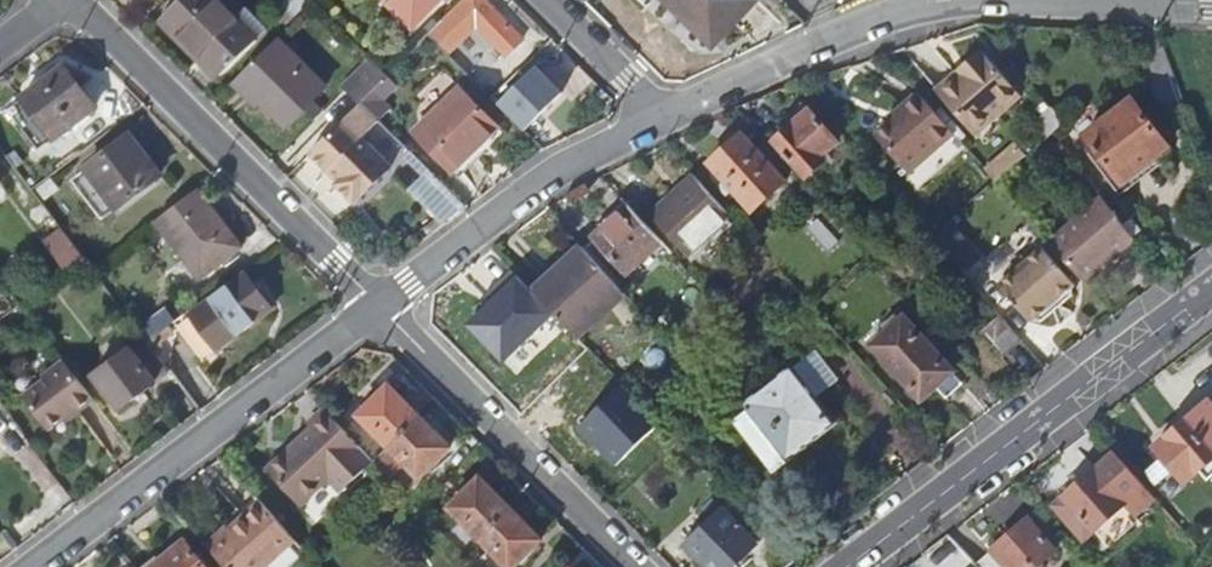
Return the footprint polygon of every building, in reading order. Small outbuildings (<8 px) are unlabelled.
[(183,42),(187,39),(225,74),(259,39),(221,2),(219,0),(186,0),(164,23),(183,42)] [(312,4),(309,0),(290,0),(277,14),(290,27),(312,4)] [(441,0),(392,0),(388,4),(414,29),(441,0)] [(433,35),(454,57),(481,30),(510,58),(525,41),(492,8),(484,0),(468,0),(467,0),(433,35)] [(674,9),(682,1),(721,37),(756,0),(664,0),(674,9)] [(1134,31),(1166,117),(1189,108),(1160,32),(1134,31)] [(423,43),(430,51),(437,44),(429,37),(423,43)] [(279,40),(237,82),(263,107),(265,105),(289,129),(329,89),(279,40)] [(425,69),(407,86),(435,113),(414,135),(453,174),(500,128),(461,88),(471,78),(468,76),(443,50),(425,69)] [(1024,98),(984,53),(968,67),(972,71),(943,97),(978,138),(1024,98)] [(415,60),(398,76),(407,86),(425,69),(415,60)] [(349,88),(363,103),(375,91),(390,76),(375,61),(349,88)] [(499,101),(528,129),(566,91),(537,62),(499,101)] [(68,67),(25,99),(55,139),(98,107),(68,67)] [(381,121),(382,122),(393,110),(375,91),(363,103),(381,121)] [(954,132),(919,92),(897,111),(901,116),(879,136),(910,170),(954,132)] [(1088,137),(1125,183),(1172,146),(1135,100),(1088,137)] [(352,115),(310,156),(328,174),(331,171),(341,182),(336,187),(355,206),(391,169),(362,140),(381,121),(363,103),(352,115)] [(772,140),(809,180),(831,160),(828,157),(846,141),(812,104),(772,140)] [(127,136),(86,167),(117,208),(159,177),(127,136)] [(711,167),(754,214),(787,184),(744,137),(711,167)] [(996,181),(998,183),(1028,157),(1018,145),(987,171),(996,181)] [(467,210),(433,175),(414,194),(445,226),(467,210)] [(697,178),(656,215),(692,256),(703,246),(734,219),(697,178)] [(156,221),(212,294),(254,262),(198,189),(156,221)] [(1095,204),(1129,244),(1135,239),(1103,197),(1095,204)] [(1050,243),(1085,282),(1129,244),(1095,204),(1050,243)] [(597,237),(630,274),(664,244),(631,206),(597,237)] [(734,219),(703,246),(713,255),(744,229),(734,219)] [(948,222),(931,236),(964,273),(980,259),(948,222)] [(1005,288),(1043,326),(1044,324),(1051,323),(1058,314),(1058,309),(1068,298),(1073,300),(1081,291),(1081,286),(1082,282),(1044,246),(1034,256),(1030,252),(1019,264),(1024,269),(1005,288)] [(533,293),(572,332),(598,307),(606,315),(627,297),(583,248),(533,293)] [(247,275),(194,316),(221,350),(274,309),(247,275)] [(176,322),(209,359),(219,351),(186,313),(176,322)] [(981,332),(1003,358),(1023,342),(1000,315),(981,332)] [(870,346),(921,403),(937,389),(947,399),(962,386),(952,375),(955,373),(904,316),(870,346)] [(95,374),(121,409),(171,371),(149,342),(146,338),(132,347),(132,346),(95,374)] [(48,378),(23,396),(49,429),(76,410),(77,412),(95,399),(66,360),(46,375),(48,378)] [(744,406),(788,462),(836,425),(793,369),(744,406)] [(360,416),(390,447),(420,417),(390,387),(360,416)] [(1158,446),(1165,455),(1148,470),(1160,483),(1177,469),(1187,480),(1211,459),(1211,404),(1209,401),(1158,446)] [(375,461),(330,413),(299,442),(301,444),(292,453),(290,450),(269,470),(304,506),(331,480),(343,492),(375,461)] [(420,417),(390,447),(422,480),(452,450),(420,417)] [(1156,496),(1123,460),(1115,451),(1065,497),(1069,502),(1060,511),(1086,539),(1125,504),(1135,516),(1156,496)] [(1123,460),(1156,496),(1160,492),(1127,456),(1123,460)] [(450,509),(481,540),(512,510),(481,479),(450,509)] [(227,566),(262,566),(296,539),(264,502),(210,547),(227,566)] [(508,566),(516,566),(542,540),(512,510),(481,540),(508,566)] [(686,547),(706,566),(735,566),(757,545),(723,511),(686,547)] [(978,565),(979,566),(1036,566),(1055,549),(1029,519),(978,565)] [(187,539),(152,566),(209,566),(187,539)]
